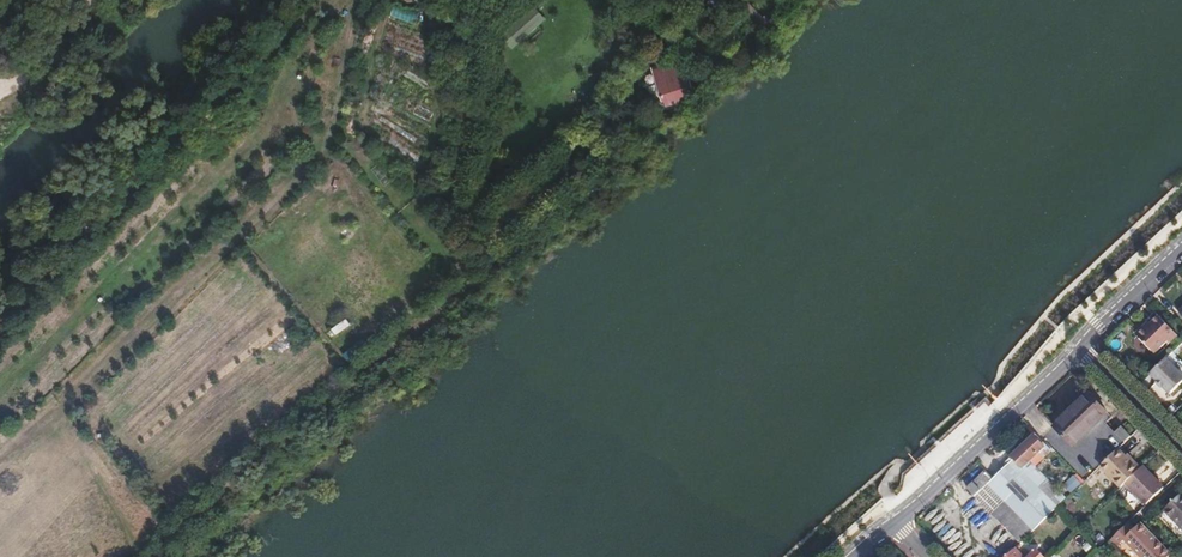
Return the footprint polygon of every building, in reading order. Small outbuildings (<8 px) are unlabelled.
[(391,15),(417,23),(421,12),(395,4),(391,15)] [(682,57),(652,69),(666,105),(697,93),(682,57)] [(417,105),(414,113),(431,121),(434,112),(417,105)] [(1135,333),(1155,354),(1167,341),(1169,344),(1178,334),(1159,315),(1151,323),(1148,320),(1135,333)] [(330,330),(341,352),(350,347),(347,340),(357,335),(349,320),(330,330)] [(1167,358),(1151,373),(1171,395),(1172,394),(1181,384),(1181,372),(1167,358)] [(1157,381),(1150,388),(1163,401),(1170,394),(1157,381)] [(1054,427),(1073,447),(1108,414),(1089,394),(1054,427)] [(1131,436),(1122,428),(1117,433),(1126,441),(1131,436)] [(1059,507),(1022,469),(1039,452),(1048,443),(1037,432),(1033,435),(1036,438),(1017,455),(1015,453),(1005,462),(1007,464),(993,478),(986,471),(980,476),(989,485),(1033,531),(1059,507)] [(1017,455),(1036,438),(1033,435),(1015,453),(1017,455)] [(1042,454),(1050,446),(1048,443),(1039,452),(1042,454)] [(1127,482),(1141,468),(1133,460),(1131,463),(1125,457),(1117,450),(1100,467),(1121,488),(1127,482)] [(1133,460),(1128,455),(1125,457),(1131,463),(1133,460)] [(1165,486),(1145,465),(1141,468),(1127,482),(1147,504),(1165,486)] [(976,497),(989,485),(980,476),(967,488),(976,497)] [(1033,531),(989,485),(976,497),(1020,543),(1033,531)] [(1164,509),(1181,527),(1181,492),(1164,509)] [(1124,539),(1134,529),(1138,526),(1131,519),(1120,530),(1111,538),(1118,545),(1124,539)] [(1140,534),(1147,527),(1142,522),(1138,526),(1134,529),(1140,534)] [(1147,527),(1140,534),(1134,529),(1124,539),(1141,556),(1165,556),(1170,552),(1147,527)] [(1017,547),(1006,556),(1026,556),(1017,547)]
